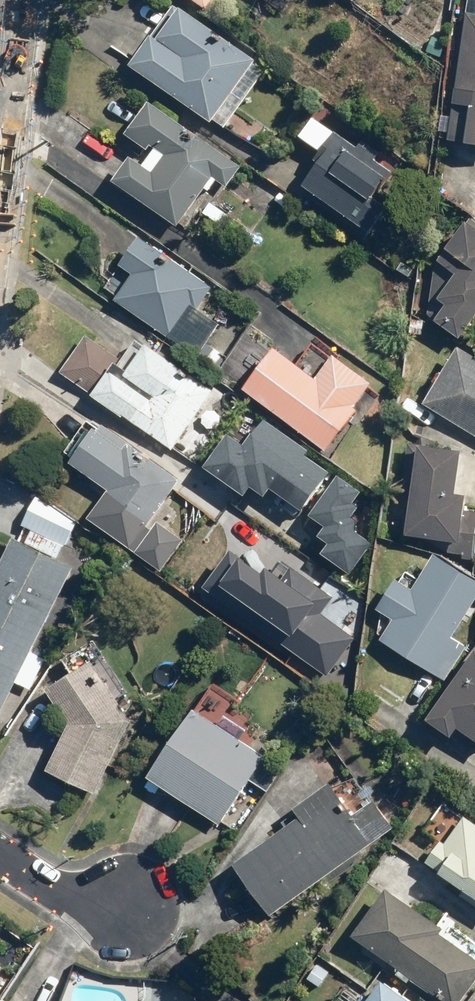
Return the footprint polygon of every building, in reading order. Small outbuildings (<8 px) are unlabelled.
[(210,14),(219,0),(189,0),(210,14)] [(471,16),(466,15),(451,147),(474,150),(474,0),(473,0),(471,16)] [(208,125),(212,120),(224,128),(263,74),(251,65),(255,60),(175,3),(128,68),(208,125)] [(130,157),(112,182),(176,227),(202,190),(206,193),(214,180),(224,186),(238,167),(144,101),(123,131),(145,147),(148,142),(165,154),(151,173),(130,157)] [(372,236),(391,209),(378,200),(398,172),(343,133),(304,189),(372,236)] [(420,317),(467,345),(474,332),(474,222),(471,220),(432,286),(437,289),(420,317)] [(120,302),(117,307),(192,358),(216,324),(198,312),(214,289),(141,239),(120,269),(125,272),(110,295),(120,302)] [(111,375),(119,364),(88,341),(63,376),(95,398),(174,454),(216,395),(148,348),(131,372),(123,383),(111,375)] [(424,405),(474,437),(474,359),(460,349),(424,405)] [(329,456),(360,413),(355,409),(371,388),(335,361),(318,383),(275,351),(244,393),(329,456)] [(224,436),(203,466),(244,494),(249,487),(262,496),(269,487),(300,509),(326,472),(303,456),(306,451),(262,421),(243,449),(224,436)] [(108,491),(88,520),(135,554),(155,525),(153,522),(181,482),(101,426),(73,467),(108,491)] [(474,564),(474,513),(468,512),(469,501),(457,500),(463,454),(407,448),(401,496),(412,497),(408,539),(461,545),(459,562),(474,564)] [(358,492),(335,476),(308,515),(325,526),(317,537),(328,545),(322,554),(348,572),(368,543),(345,527),(357,508),(351,504),(358,492)] [(16,686),(31,693),(51,655),(36,647),(74,570),(57,561),(77,521),(35,500),(21,527),(32,532),(26,546),(15,540),(0,569),(0,719),(16,686)] [(155,525),(135,554),(163,573),(183,545),(155,525)] [(226,552),(201,587),(327,674),(352,638),(319,616),(332,597),(292,570),(283,583),(265,571),(262,576),(226,552)] [(436,558),(414,593),(397,583),(379,613),(396,624),(382,646),(447,686),(470,648),(455,639),(474,606),(474,582),(436,558)] [(455,744),(460,736),(474,746),(474,658),(428,726),(455,744)] [(48,776),(97,798),(134,723),(90,664),(48,695),(71,726),(48,776)] [(219,826),(248,780),(265,791),(281,767),(191,710),(146,780),(219,826)] [(390,834),(371,807),(356,818),(334,786),(297,813),(303,821),(236,869),(271,918),(390,834)] [(466,818),(445,846),(441,843),(424,866),(474,904),(474,825),(466,818)] [(474,982),(474,959),(442,936),(445,932),(387,890),(353,938),(441,1000),(462,1000),(474,982)] [(379,981),(366,1000),(410,1000),(379,981)] [(345,992),(339,1000),(359,1000),(345,992)]
